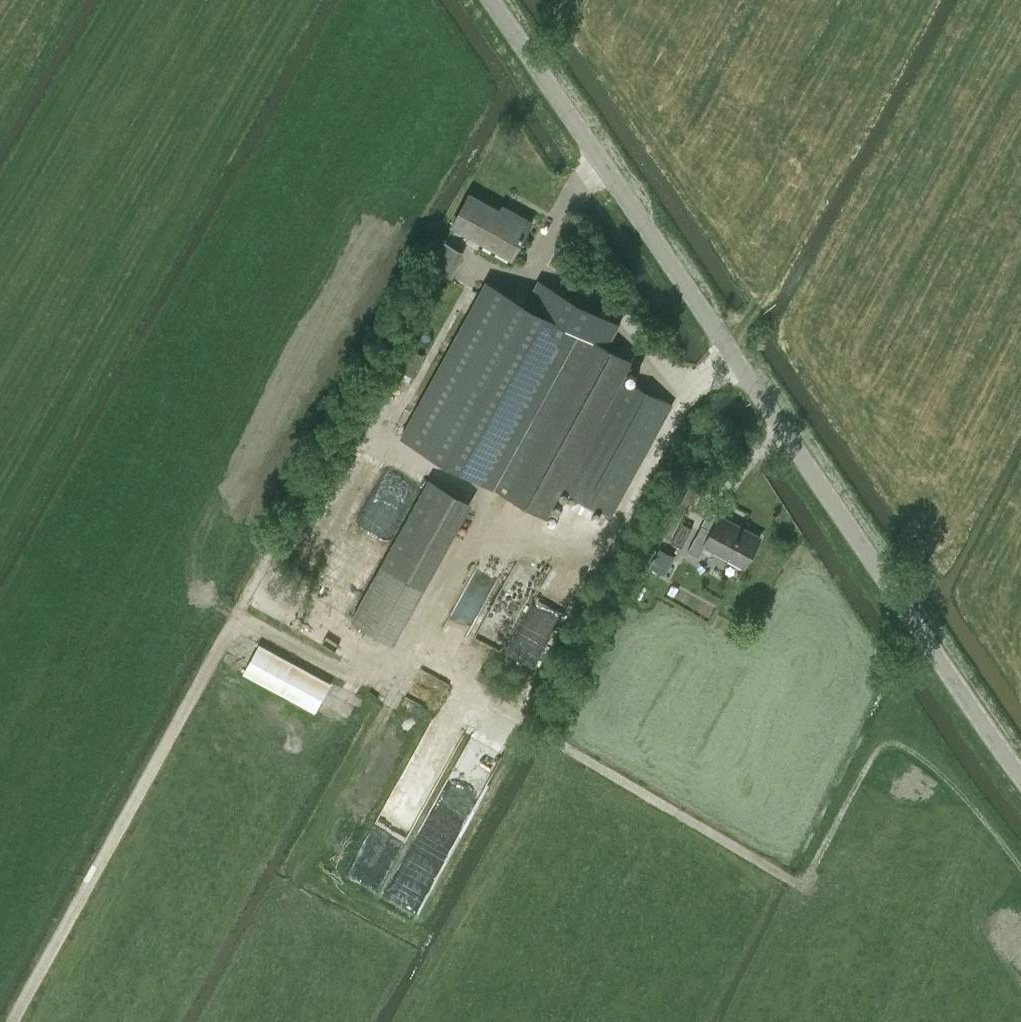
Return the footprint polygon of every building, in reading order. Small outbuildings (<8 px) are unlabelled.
[(471,193),(454,224),(512,256),(531,221),(512,210),(510,215),(471,193)] [(463,253),(443,242),(431,264),(450,274),(463,253)] [(488,283),(404,438),(548,517),(563,488),(612,513),(672,403),(623,377),(633,359),(608,346),(620,323),(543,282),(531,305),(488,283)] [(411,380),(424,355),(410,347),(397,372),(411,380)] [(390,643),(467,500),(424,477),(346,619),(390,643)] [(356,591),(404,510),(380,495),(324,590),(343,601),(350,587),(356,591)] [(702,524),(689,549),(700,555),(706,544),(745,565),(760,536),(721,515),(713,530),(702,524)] [(683,546),(693,526),(683,520),(672,540),(683,546)] [(665,573),(675,555),(660,547),(650,565),(665,573)] [(476,564),(445,627),(467,637),(498,574),(476,564)] [(422,671),(416,689),(444,698),(450,680),(422,671)] [(481,790),(500,750),(471,737),(461,759),(470,763),(461,781),(481,790)]
